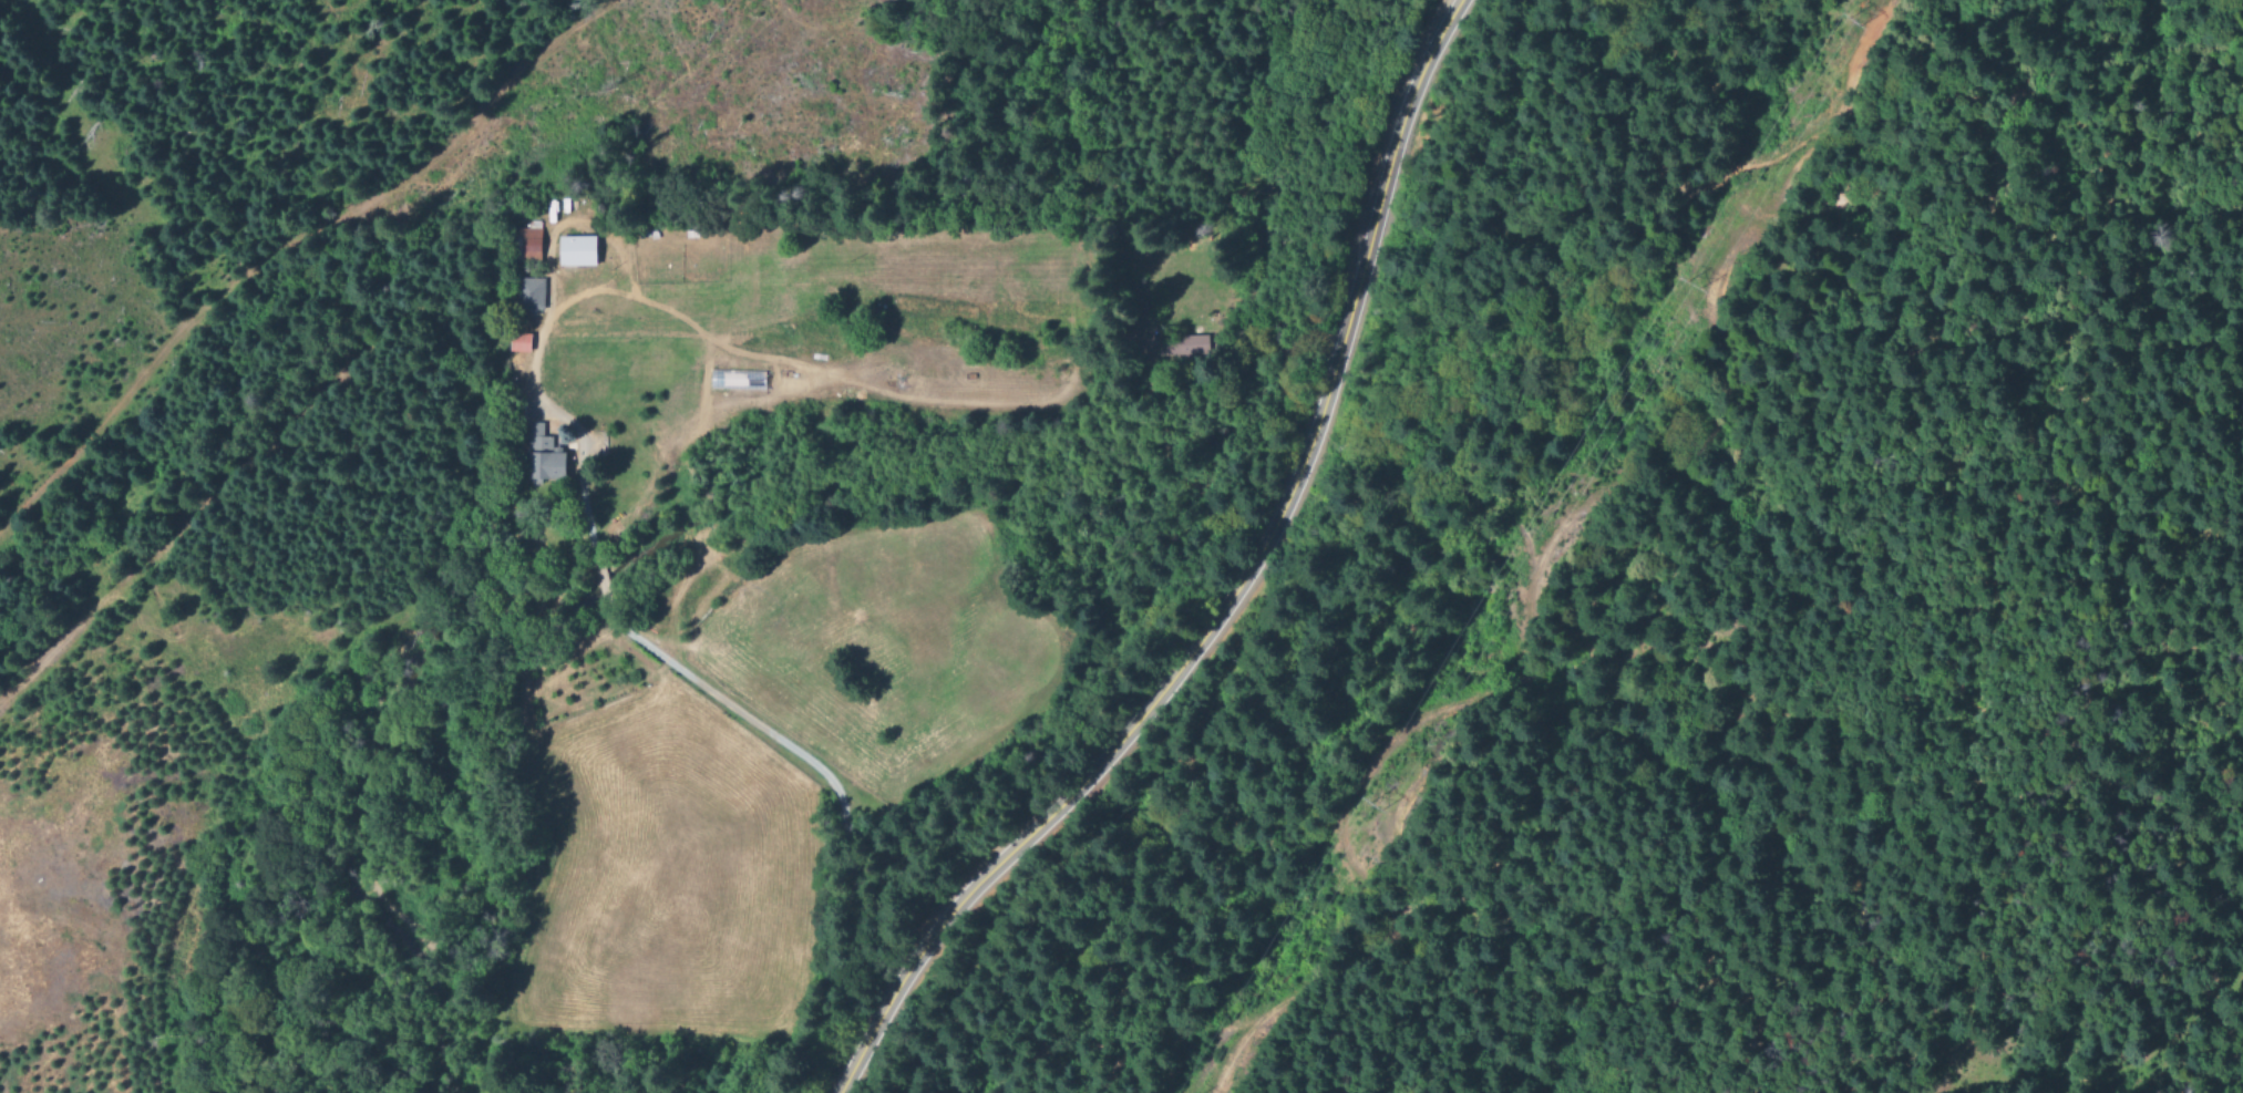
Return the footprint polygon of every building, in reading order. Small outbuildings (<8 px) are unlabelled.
[(519,258),(540,259),(541,223),(521,223),(519,258)] [(598,238),(560,238),(560,267),(598,267),(598,238)] [(543,280),(517,279),(516,311),(542,311),(543,280)] [(510,352),(530,355),(532,337),(512,334),(510,352)] [(709,392),(765,393),(765,373),(710,371),(709,392)] [(550,453),(550,438),(542,438),(542,424),(527,424),(525,481),(568,482),(568,454),(550,453)]
